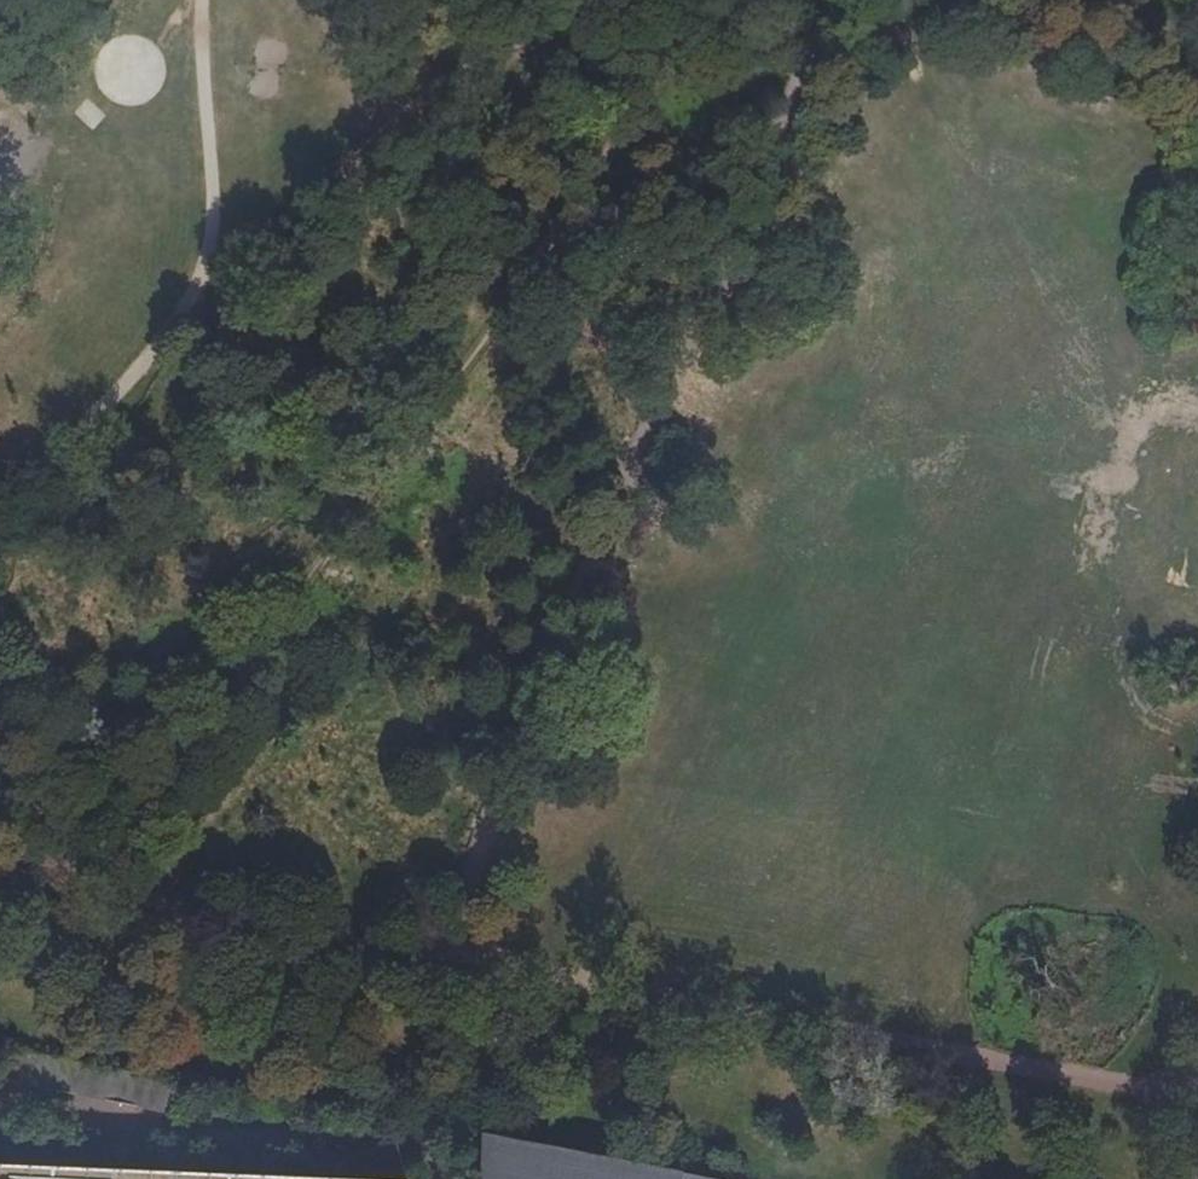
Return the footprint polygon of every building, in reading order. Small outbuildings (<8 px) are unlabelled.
[(485,1139),(483,1178),(689,1178),(485,1139)] [(0,1170),(0,1178),(200,1178),(0,1170)]
